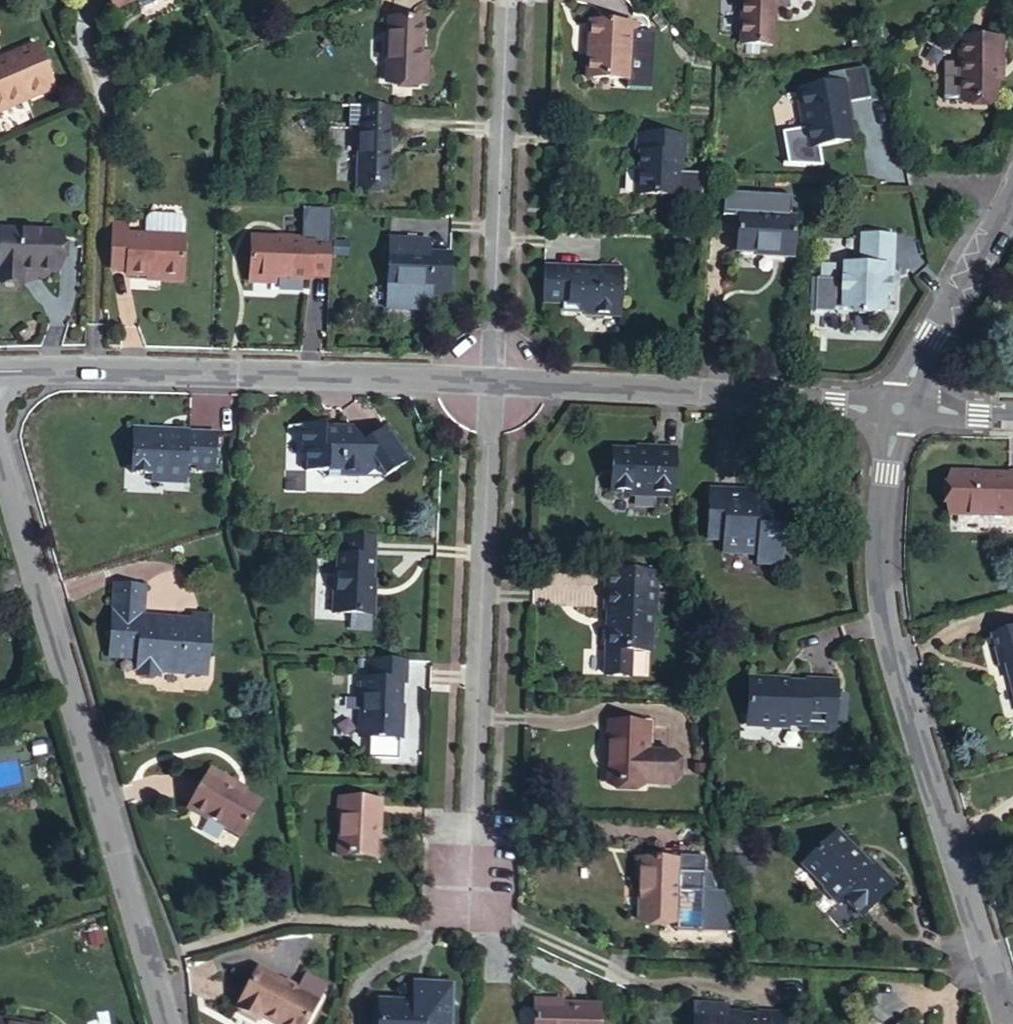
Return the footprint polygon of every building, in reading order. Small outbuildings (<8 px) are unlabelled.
[(114,9),(135,0),(110,0),(114,9)] [(772,47),(775,0),(742,0),(741,45),(772,47)] [(419,63),(420,56),(421,22),(389,21),(386,84),(426,86),(427,64),(419,63)] [(631,47),(632,24),(593,23),(591,58),(587,58),(586,78),(629,80),(631,47)] [(1000,60),(1000,39),(960,40),(960,63),(959,101),(995,101),(995,61),(1000,60)] [(37,50),(35,45),(9,56),(11,61),(37,50)] [(37,50),(11,61),(9,56),(0,60),(0,106),(24,96),(26,101),(54,89),(37,50)] [(959,101),(960,63),(942,63),(942,101),(959,101)] [(846,103),(851,102),(848,82),(802,90),(812,147),(853,140),(846,103)] [(389,127),(390,127),(391,107),(341,105),(340,125),(352,126),(349,185),(386,187),(389,127)] [(684,157),(685,138),(638,135),(637,154),(639,154),(639,169),(636,169),(635,194),(679,196),(681,157),(684,157)] [(957,229),(963,216),(955,211),(947,224),(957,229)] [(793,253),(795,217),(760,215),(739,213),(736,252),(756,253),(756,256),(774,257),(775,252),(793,253)] [(145,236),(183,238),(184,220),(179,216),(150,215),(146,219),(145,236)] [(126,235),(126,224),(111,224),(110,235),(126,235)] [(58,235),(1,232),(0,242),(0,279),(23,281),(23,273),(56,275),(58,235)] [(181,281),(183,238),(145,236),(126,235),(110,235),(109,269),(126,270),(126,275),(147,276),(159,276),(159,280),(181,281)] [(888,284),(888,271),(889,235),(865,235),(863,265),(846,265),(845,286),(844,310),(860,311),(860,316),(869,317),(869,312),(885,314),(887,296),(893,296),(894,284),(888,284)] [(329,278),(330,240),(251,237),(250,281),(274,282),(274,278),(310,280),(311,277),(329,278)] [(389,239),(389,250),(408,250),(408,252),(429,253),(429,241),(389,239)] [(448,297),(450,254),(429,253),(408,252),(408,250),(389,250),(387,286),(430,288),(430,297),(448,297)] [(599,267),(599,273),(569,272),(570,267),(543,266),(542,303),(566,304),(566,307),(576,308),(584,315),(602,316),(603,314),(620,315),(621,268),(599,267)] [(844,310),(845,286),(838,286),(838,281),(819,279),(819,283),(818,309),(818,312),(836,314),(836,310),(844,310)] [(819,283),(811,282),(809,309),(818,309),(819,283)] [(361,445),(351,427),(302,426),(301,448),(306,449),(305,471),(327,472),(327,476),(363,478),(377,468),(384,479),(408,463),(386,430),(361,445)] [(187,432),(187,434),(159,432),(159,430),(136,429),(133,473),(152,474),(165,475),(163,481),(184,482),(184,465),(197,465),(213,466),(213,434),(187,432)] [(654,447),(654,449),(638,449),(638,451),(613,449),(612,491),(656,493),(656,495),(673,496),(675,447),(654,447)] [(1010,473),(1010,478),(978,477),(978,473),(951,472),(950,514),(1009,515),(1009,527),(1012,527),(1012,473),(1010,473)] [(760,507),(760,492),(708,490),(707,539),(723,539),(723,552),(758,553),(757,562),(783,562),(784,530),(778,530),(778,508),(760,507)] [(375,594),(373,594),(374,538),(341,536),(340,557),(337,557),(337,592),(334,592),(333,613),(375,614),(375,594)] [(655,613),(657,573),(606,570),(604,610),(610,610),(610,628),(607,628),(607,630),(601,630),(600,648),(606,648),(605,677),(629,678),(630,653),(650,653),(652,612),(655,613)] [(159,620),(159,628),(148,627),(149,619),(142,618),(145,588),(116,586),(110,657),(138,659),(137,670),(139,671),(157,672),(184,674),(184,671),(206,673),(210,617),(192,615),(192,623),(159,620)] [(994,636),(1002,666),(1012,664),(1012,631),(994,636)] [(403,720),(400,719),(402,682),(407,683),(406,661),(371,659),(371,675),(370,680),(356,680),(355,698),(365,698),(364,713),(362,713),(361,736),(402,738),(403,720)] [(807,679),(807,683),(774,683),(774,680),(748,679),(747,726),(772,727),(772,725),(805,726),(805,731),(834,733),(834,723),(835,696),(836,680),(807,679)] [(845,723),(846,697),(835,696),(834,723),(845,723)] [(648,750),(649,724),(610,723),(606,784),(643,785),(644,750),(648,750)] [(235,792),(238,786),(212,771),(191,808),(242,836),(259,806),(243,797),(235,792)] [(243,797),(246,791),(238,786),(235,792),(243,797)] [(375,827),(379,827),(380,802),(341,800),(339,856),(375,859),(375,827)] [(852,851),(854,850),(837,833),(804,864),(826,887),(823,890),(837,905),(843,900),(860,918),(892,888),(874,869),(871,871),(852,851)] [(676,921),(679,856),(668,856),(668,861),(650,860),(636,859),(635,882),(640,882),(639,914),(658,915),(658,921),(676,921)] [(298,992),(257,971),(236,1012),(257,1023),(260,1018),(272,1023),(305,1023),(317,1002),(298,992)] [(317,1002),(324,987),(305,977),(298,992),(317,1002)] [(423,1003),(413,1003),(379,1002),(377,1023),(448,1023),(450,986),(424,984),(423,1003)] [(413,1003),(423,1003),(424,984),(413,984),(413,1003)] [(599,1006),(554,1005),(534,1004),(533,1023),(598,1023),(599,1006)] [(755,1013),(755,1017),(725,1015),(726,1007),(693,1005),(693,1023),(795,1023),(795,1020),(785,1020),(786,1015),(755,1013)]
